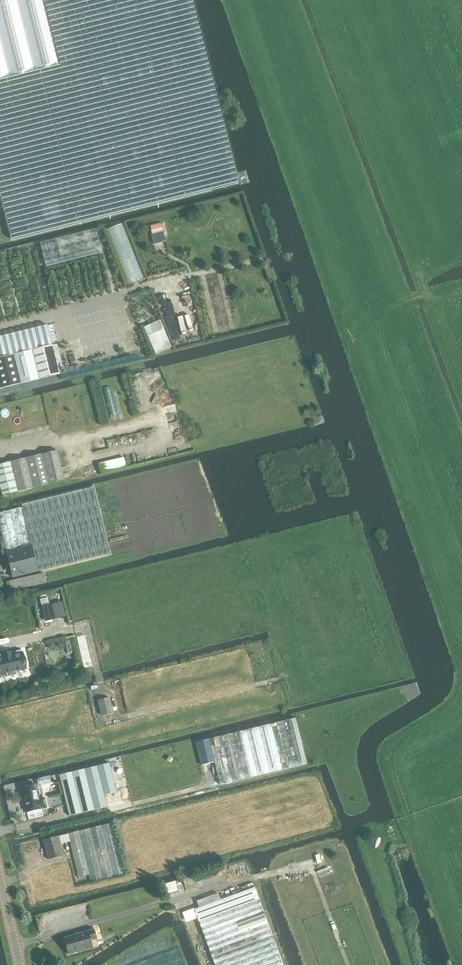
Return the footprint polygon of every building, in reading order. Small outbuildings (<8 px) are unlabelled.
[(11,241),(239,184),(192,0),(0,0),(0,199),(11,241)] [(152,234),(163,231),(161,222),(150,225),(152,234)] [(95,229),(40,243),(46,266),(101,253),(95,229)] [(159,320),(144,326),(155,353),(171,347),(159,320)] [(0,336),(0,388),(40,379),(60,373),(58,364),(62,363),(57,344),(52,345),(47,325),(0,336)] [(17,491),(33,488),(49,484),(64,480),(57,450),(41,454),(26,458),(10,462),(0,464),(0,488),(2,495),(17,491)] [(102,474),(127,467),(124,457),(99,464),(102,474)] [(94,487),(21,505),(22,508),(9,510),(0,512),(0,525),(12,578),(38,571),(110,554),(94,487)] [(8,592),(46,583),(44,573),(6,582),(8,592)] [(50,604),(41,606),(44,622),(53,620),(50,604)] [(22,652),(12,654),(11,652),(2,654),(2,657),(0,657),(0,679),(16,675),(16,671),(25,668),(22,652)] [(101,716),(113,713),(110,698),(98,700),(101,716)] [(208,739),(195,742),(201,765),(214,762),(219,785),(307,763),(296,718),(208,739)] [(109,763),(59,775),(69,815),(106,806),(103,795),(116,792),(109,763)] [(40,798),(37,785),(21,789),(27,812),(46,807),(44,798),(40,798)] [(64,855),(61,842),(69,841),(78,877),(89,874),(90,882),(124,874),(112,823),(59,836),(43,840),(47,859),(64,855)] [(195,876),(182,879),(185,891),(198,888),(195,876)] [(164,894),(177,891),(177,892),(183,890),(181,880),(162,885),(164,894)] [(199,908),(194,909),(212,958),(215,964),(283,964),(272,935),(254,887),(220,900),(217,893),(196,901),(199,908)] [(69,954),(92,947),(90,940),(96,939),(93,929),(64,938),(69,954)]
